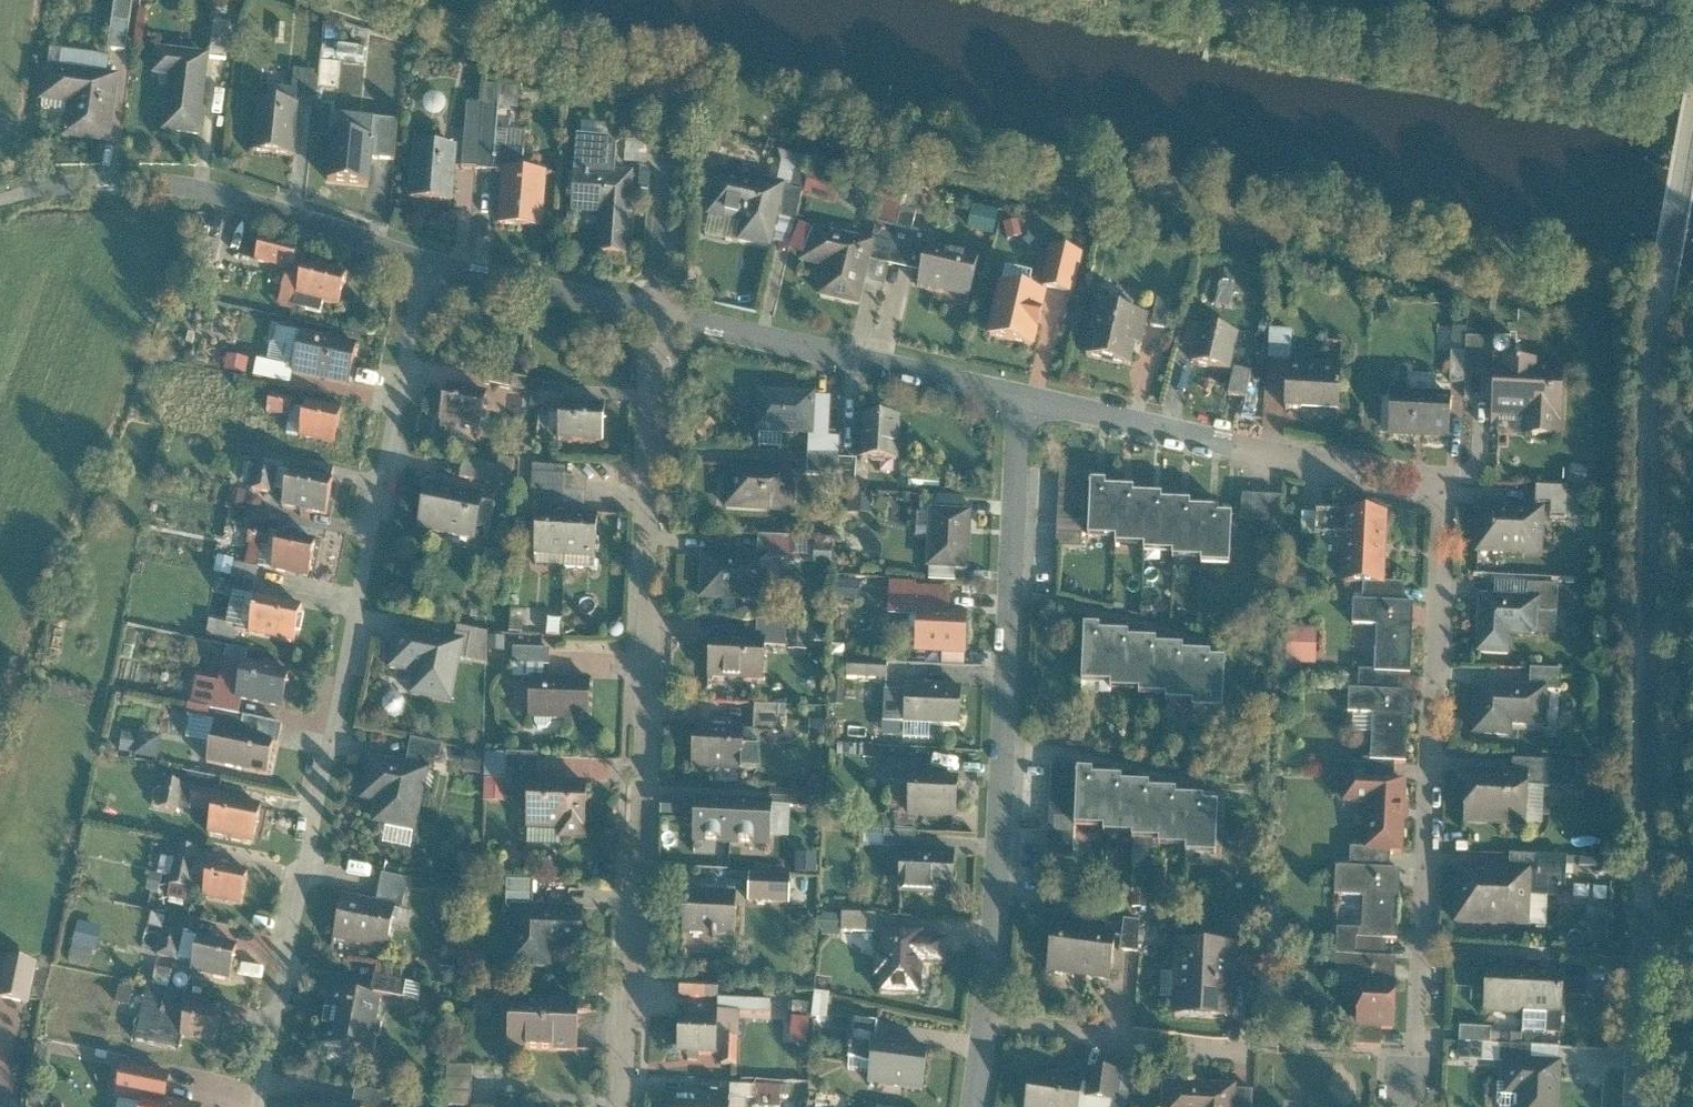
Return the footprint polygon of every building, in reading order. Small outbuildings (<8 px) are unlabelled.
[(232,28),(216,26),(213,60),(229,62),(232,28)] [(210,56),(156,51),(154,80),(167,81),(163,138),(203,141),(210,56)] [(123,77),(47,66),(40,112),(70,116),(67,143),(112,149),(123,77)] [(317,74),(296,72),(294,101),(315,103),(317,74)] [(486,106),(469,105),(464,169),(497,171),(501,111),(519,112),(520,90),(488,88),(486,106)] [(299,105),(256,102),(253,155),(296,158),(299,105)] [(372,138),(370,158),(394,160),(397,120),(333,115),(331,135),(372,138)] [(576,170),(615,172),(616,142),(607,141),(608,129),(578,128),(576,170)] [(329,135),(325,185),(368,188),(370,158),(372,138),(331,135),(329,135)] [(458,149),(413,147),(410,202),(455,205),(458,149)] [(576,170),(574,170),(572,217),(600,218),(599,257),(634,258),(638,173),(615,172),(576,170)] [(838,180),(813,170),(804,194),(829,204),(838,180)] [(787,185),(716,171),(707,217),(745,225),(741,244),(774,251),(780,219),(786,190),(787,185)] [(551,175),(503,172),(499,228),(547,231),(551,175)] [(801,193),(786,190),(780,219),(795,222),(801,193)] [(1000,215),(973,209),(968,234),(995,239),(1000,215)] [(880,225),(877,244),(873,262),(914,271),(922,234),(880,225)] [(867,289),(873,262),(877,244),(809,229),(801,266),(830,273),(823,302),(862,310),(867,289)] [(927,248),(918,286),(969,299),(978,260),(927,248)] [(1050,249),(1041,293),(1048,294),(1073,300),(1082,256),(1050,249)] [(255,265),(287,273),(290,258),(259,250),(255,265)] [(296,300),(306,262),(290,258),(287,273),(277,310),(293,314),(296,300)] [(306,262),(296,300),(340,311),(344,294),(349,273),(306,262)] [(1036,350),(1048,294),(1041,293),(997,284),(985,339),(1036,350)] [(1237,288),(1222,284),(1215,309),(1231,313),(1237,288)] [(1177,306),(1156,301),(1150,327),(1170,332),(1177,306)] [(1082,357),(1129,370),(1135,347),(1140,349),(1148,320),(1096,307),(1082,357)] [(1192,362),(1229,369),(1236,334),(1199,327),(1192,362)] [(1267,361),(1291,361),(1291,331),(1268,330),(1267,361)] [(348,387),(358,346),(306,334),(305,339),(277,332),(273,347),(284,350),(280,369),(258,364),(255,380),(289,388),(292,374),(348,387)] [(1499,363),(1516,364),(1516,340),(1464,339),(1464,372),(1493,372),(1499,372),(1499,363)] [(251,363),(229,358),(225,373),(248,378),(251,363)] [(1499,372),(1493,372),(1492,423),(1521,423),(1521,438),(1558,439),(1559,425),(1562,425),(1563,364),(1516,364),(1499,363),(1499,372)] [(1339,366),(1288,365),(1287,415),(1339,415),(1339,366)] [(1251,375),(1234,371),(1228,399),(1245,403),(1251,375)] [(562,386),(531,385),(530,409),(562,410),(562,405),(562,386)] [(816,394),(757,393),(756,438),(807,440),(815,440),(816,399),(816,394)] [(1451,393),(1389,393),(1389,440),(1450,440),(1451,393)] [(291,418),(293,410),(295,401),(271,396),(268,413),(291,418)] [(831,399),(816,399),(815,440),(807,440),(807,456),(840,457),(841,440),(830,439),(831,399)] [(308,413),(293,410),(291,418),(287,437),(302,440),(339,448),(347,412),(310,404),(308,413)] [(606,406),(562,405),(562,410),(560,444),(604,445),(606,406)] [(489,414),(443,406),(437,442),(483,450),(489,414)] [(901,418),(859,417),(858,462),(901,462),(901,418)] [(261,451),(246,448),(243,462),(258,464),(261,451)] [(464,465),(459,492),(492,498),(497,471),(464,465)] [(273,497),(278,472),(255,467),(250,492),(273,497)] [(797,468),(723,467),(722,515),(796,516),(797,468)] [(564,470),(533,469),(532,501),(563,503),(564,470)] [(1591,472),(1574,469),(1570,487),(1588,490),(1591,472)] [(1088,484),(1088,471),(1061,470),(1060,483),(1088,484)] [(335,484),(290,474),(282,509),(327,519),(335,484)] [(1088,484),(1060,483),(1060,496),(1088,496),(1088,484)] [(1087,535),(1087,540),(1116,541),(1116,492),(1104,492),(1104,484),(1088,484),(1088,496),(1087,509),(1087,522),(1087,535)] [(459,492),(429,486),(420,532),(483,544),(492,498),(459,492)] [(1534,489),(1534,507),(1547,507),(1547,522),(1566,523),(1567,490),(1534,489)] [(1116,541),(1116,549),(1144,549),(1144,499),(1132,499),(1132,492),(1116,492),(1116,541)] [(248,495),(232,493),(230,510),(246,512),(248,495)] [(1087,509),(1088,496),(1060,496),(1060,509),(1087,509)] [(936,512),(928,511),(927,572),(971,573),(973,509),(961,509),(962,497),(937,497),(936,512)] [(1284,500),(1244,498),(1243,522),(1282,524),(1284,500)] [(1144,549),(1144,556),(1173,557),(1173,506),(1161,506),(1161,499),(1144,499),(1144,549)] [(1546,559),(1547,522),(1547,507),(1534,507),(1476,505),(1475,557),(1546,559)] [(1173,557),(1173,563),(1201,563),(1201,513),(1190,513),(1190,506),(1173,506),(1173,557)] [(1087,522),(1087,509),(1060,509),(1060,521),(1087,522)] [(566,563),(569,513),(537,512),(534,561),(566,563)] [(598,565),(601,515),(569,513),(566,563),(598,565)] [(1201,563),(1201,569),(1229,569),(1229,520),(1217,520),(1217,513),(1201,513),(1201,563)] [(1386,516),(1317,515),(1317,537),(1340,538),(1339,588),(1384,589),(1386,516)] [(1087,535),(1087,522),(1060,521),(1060,534),(1087,535)] [(270,535),(251,530),(247,547),(266,551),(270,535)] [(1087,540),(1087,535),(1060,534),(1060,547),(1087,547),(1087,540)] [(316,546),(279,537),(271,571),(308,580),(316,546)] [(757,557),(775,557),(791,558),(792,539),(758,537),(757,557)] [(775,557),(757,557),(700,554),(698,604),(772,608),(775,557)] [(235,563),(219,560),(216,577),(232,580),(230,589),(249,593),(254,569),(235,566),(235,563)] [(1310,573),(1292,574),(1293,596),(1311,595),(1310,573)] [(861,584),(835,585),(835,605),(862,604),(861,584)] [(1494,598),(1478,598),(1477,658),(1513,659),(1513,641),(1543,642),(1543,599),(1530,599),(1530,586),(1494,585),(1494,598)] [(951,590),(887,589),(886,618),(914,619),(913,657),(967,657),(968,610),(951,610),(951,590)] [(295,649),(304,611),(233,595),(226,627),(238,630),(236,636),(295,649)] [(1413,606),(1351,604),(1350,630),(1374,631),(1373,675),(1398,676),(1410,676),(1413,606)] [(226,627),(209,623),(206,639),(234,645),(236,636),(238,630),(226,627)] [(1080,628),(1080,684),(1109,685),(1110,636),(1098,636),(1098,629),(1080,628)] [(454,640),(395,629),(387,671),(418,676),(414,698),(452,705),(460,662),(464,642),(454,640)] [(464,642),(460,662),(485,667),(486,635),(456,629),(454,640),(464,642)] [(1322,631),(1288,630),(1287,666),(1321,667),(1322,631)] [(1109,685),(1109,693),(1138,693),(1138,644),(1126,644),(1126,636),(1110,636),(1109,685)] [(767,640),(708,639),(707,684),(767,685),(767,640)] [(1138,693),(1138,700),(1166,701),(1167,652),(1155,652),(1155,644),(1138,644),(1138,693)] [(529,681),(543,681),(543,666),(548,666),(548,652),(512,652),(512,681),(529,681)] [(1166,701),(1166,709),(1195,709),(1195,660),(1183,660),(1183,652),(1167,652),(1166,701)] [(1195,709),(1195,716),(1223,716),(1223,667),(1211,667),(1211,660),(1195,660),(1195,709)] [(294,674),(241,664),(224,661),(220,685),(197,681),(192,705),(242,715),(244,702),(287,711),(294,674)] [(964,669),(887,667),(886,693),(903,694),(902,727),(962,728),(964,669)] [(1529,687),(1475,686),(1474,739),(1515,740),(1515,730),(1550,731),(1551,694),(1563,694),(1563,672),(1530,671),(1529,687)] [(1373,675),(1358,675),(1357,694),(1349,694),(1348,715),(1374,716),(1373,765),(1405,766),(1407,696),(1398,695),(1398,676),(1373,675)] [(529,681),(529,720),(589,720),(589,681),(543,681),(529,681)] [(753,708),(752,731),(758,731),(758,736),(782,736),(782,708),(753,708)] [(213,730),(274,742),(278,743),(281,726),(217,713),(213,730)] [(274,742),(213,730),(206,767),(266,779),(274,742)] [(758,731),(752,731),(690,731),(690,775),(758,776),(758,736),(758,731)] [(160,741),(136,738),(133,759),(156,763),(160,741)] [(403,767),(428,772),(436,774),(441,748),(409,741),(403,767)] [(536,757),(483,756),(483,781),(505,781),(505,799),(524,799),(524,784),(536,784),(536,757)] [(428,772),(403,767),(369,759),(360,803),(381,808),(376,828),(414,836),(428,772)] [(906,777),(921,777),(921,763),(882,762),(882,779),(906,779),(906,777)] [(1528,776),(1527,789),(1582,790),(1583,765),(1513,764),(1512,776),(1528,776)] [(1074,773),(1074,766),(1050,766),(1050,779),(1074,779),(1074,773)] [(1073,818),(1073,829),(1100,830),(1101,781),(1089,781),(1089,773),(1074,773),(1074,779),(1074,792),(1073,805),(1073,818)] [(194,791),(217,796),(220,781),(184,774),(181,788),(190,790),(194,791)] [(1528,776),(1512,776),(1468,775),(1467,829),(1527,830),(1527,789),(1528,776)] [(956,820),(957,777),(921,777),(906,777),(906,779),(905,819),(956,820)] [(1074,792),(1074,779),(1050,779),(1050,792),(1074,792)] [(505,781),(483,781),(483,803),(505,803),(505,799),(505,781)] [(1100,830),(1099,838),(1128,838),(1129,790),(1117,789),(1117,782),(1101,781),(1100,830)] [(1409,785),(1343,783),(1343,807),(1367,807),(1366,854),(1391,855),(1407,855),(1409,785)] [(181,788),(162,784),(157,810),(185,815),(190,790),(181,788)] [(524,799),(524,833),(558,833),(558,841),(587,842),(588,785),(536,784),(524,784),(524,799)] [(1128,838),(1128,846),(1156,846),(1157,798),(1145,798),(1146,790),(1129,790),(1128,838)] [(217,796),(194,791),(190,810),(213,815),(217,796)] [(1073,805),(1074,792),(1050,792),(1050,805),(1073,805)] [(770,793),(769,803),(769,808),(815,808),(815,793),(770,793)] [(261,805),(217,796),(213,815),(209,838),(252,847),(261,805)] [(1156,846),(1156,854),(1184,855),(1185,806),(1174,806),(1174,798),(1157,798),(1156,846)] [(689,847),(729,847),(730,803),(690,803),(689,847)] [(729,847),(769,848),(769,808),(769,803),(730,803),(729,847)] [(1073,818),(1073,805),(1050,805),(1049,817),(1073,818)] [(1184,855),(1184,862),(1213,863),(1214,814),(1202,814),(1202,807),(1185,806),(1184,855)] [(1073,829),(1073,818),(1049,817),(1049,830),(1073,831),(1073,829)] [(1073,844),(1073,831),(1049,830),(1049,843),(1073,844)] [(897,852),(914,852),(914,835),(883,834),(882,850),(888,850),(887,875),(896,875),(897,852)] [(1072,857),(1073,844),(1049,843),(1048,856),(1072,857)] [(197,852),(176,848),(169,887),(203,894),(206,880),(192,877),(197,852)] [(914,852),(897,852),(896,875),(895,896),(953,898),(954,854),(914,852)] [(1349,871),(1390,872),(1391,855),(1366,854),(1349,854),(1349,871)] [(819,857),(795,857),(795,876),(818,876),(819,857)] [(1535,871),(1457,868),(1455,927),(1550,931),(1551,898),(1534,898),(1535,871)] [(246,877),(208,869),(206,880),(203,894),(202,900),(240,908),(246,877)] [(1390,872),(1349,871),(1337,871),(1336,902),(1363,903),(1363,933),(1362,941),(1386,942),(1399,942),(1401,872),(1390,872)] [(155,872),(151,888),(163,891),(167,875),(155,872)] [(376,903),(395,907),(402,908),(407,882),(381,877),(376,903)] [(788,878),(750,878),(750,907),(787,908),(788,878)] [(537,882),(511,882),(511,910),(537,910),(537,882)] [(736,896),(685,895),(684,939),(736,940),(736,896)] [(395,907),(376,903),(343,896),(333,943),(385,954),(395,907)] [(537,910),(511,910),(511,974),(556,974),(556,955),(588,955),(589,910),(537,910)] [(880,943),(881,922),(840,920),(839,942),(880,943)] [(945,971),(947,924),(881,922),(880,943),(878,997),(928,999),(929,970),(945,971)] [(1141,925),(1124,924),(1121,953),(1138,954),(1141,925)] [(106,934),(82,928),(77,947),(101,954),(106,934)] [(185,934),(164,929),(157,960),(178,964),(185,934)] [(1112,987),(1118,940),(1051,932),(1045,978),(1112,987)] [(1335,960),(1385,961),(1386,942),(1362,941),(1363,933),(1336,932),(1335,960)] [(236,950),(199,941),(190,973),(227,983),(236,950)] [(1240,950),(1177,947),(1172,1024),(1236,1027),(1240,950)] [(483,979),(484,954),(458,954),(458,979),(483,979)] [(1358,984),(1394,985),(1395,962),(1385,961),(1335,960),(1333,960),(1332,983),(1358,984)] [(4,962),(0,988),(0,1001),(35,1006),(40,968),(4,962)] [(1524,971),(1486,970),(1485,1017),(1523,1018),(1524,971)] [(1563,972),(1524,971),(1523,1018),(1561,1019),(1563,972)] [(1585,971),(1567,971),(1567,996),(1585,996),(1585,971)] [(156,974),(153,990),(173,994),(176,977),(156,974)] [(371,1003),(384,1004),(410,1008),(413,985),(374,979),(371,1003)] [(1394,985),(1358,984),(1357,1031),(1393,1032),(1394,985)] [(153,990),(147,989),(137,1044),(184,1053),(186,1041),(221,1048),(227,1013),(184,1005),(186,996),(173,994),(153,990)] [(818,993),(817,1019),(833,1020),(834,993),(818,993)] [(384,1004),(371,1003),(327,996),(319,1053),(375,1061),(384,1004)] [(719,1000),(680,1000),(680,1058),(727,1058),(727,1037),(739,1037),(739,1013),(719,1013),(719,1000)] [(583,1008),(511,1008),(511,1058),(583,1059),(583,1008)] [(795,1018),(795,1043),(812,1043),(813,1018),(795,1018)] [(876,1027),(853,1026),(852,1068),(874,1069),(873,1092),(929,1094),(931,1052),(875,1050),(876,1027)] [(1495,1036),(1495,1032),(1460,1031),(1459,1066),(1501,1067),(1501,1062),(1561,1064),(1562,1050),(1502,1048),(1503,1036),(1495,1036)] [(1501,1062),(1501,1067),(1500,1086),(1505,1086),(1504,1098),(1518,1098),(1518,1106),(1560,1106),(1561,1064),(1501,1062)] [(117,1102),(142,1106),(143,1101),(165,1105),(170,1075),(123,1067),(117,1102)] [(472,1083),(472,1070),(449,1070),(449,1083),(472,1083)] [(1083,1104),(1107,1106),(1119,1106),(1123,1077),(1087,1073),(1086,1081),(1083,1104)] [(1086,1081),(1029,1075),(1026,1106),(1083,1106),(1083,1104),(1086,1081)] [(472,1095),(472,1083),(449,1083),(449,1095),(472,1095)] [(1162,1085),(1161,1106),(1234,1106),(1234,1094),(1235,1088),(1162,1085)] [(727,1106),(744,1106),(744,1103),(767,1103),(768,1088),(727,1087),(727,1106)] [(392,1099),(354,1091),(351,1106),(390,1106),(392,1099)] [(1234,1094),(1234,1106),(1250,1106),(1251,1095),(1234,1094)] [(472,1095),(449,1095),(449,1106),(472,1106),(472,1095)]
